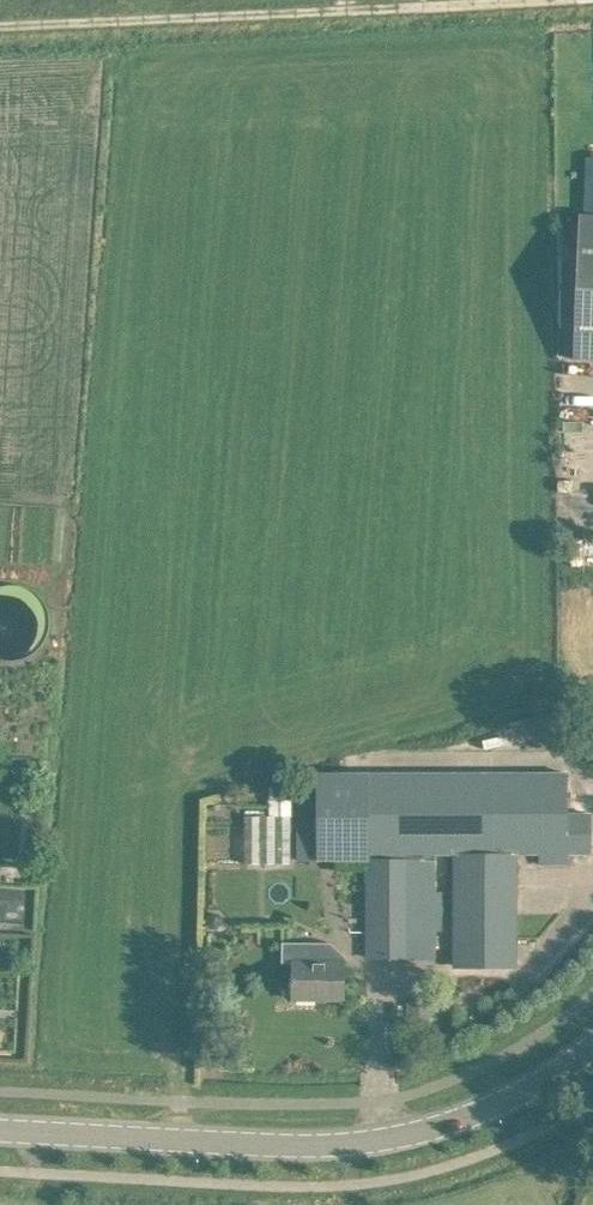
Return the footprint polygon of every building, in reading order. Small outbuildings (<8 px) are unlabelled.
[(579,215),(574,359),(592,360),(592,215),(579,215)] [(318,789),(297,789),(297,860),(318,860),(368,860),(368,773),(318,773),(318,789)] [(518,854),(540,854),(542,854),(542,773),(368,773),(368,860),(435,860),(435,854),(456,854),(518,854)] [(542,854),(540,854),(540,864),(568,864),(568,854),(591,854),(591,814),(567,814),(567,773),(542,773),(542,854)] [(518,854),(456,854),(454,964),(516,965),(518,854)] [(435,957),(435,860),(368,860),(368,957),(435,957)] [(222,924),(222,918),(218,914),(212,915),(208,919),(208,925),(213,929),(219,928),(222,924)] [(344,996),(343,957),(330,957),(330,942),(281,943),(281,963),(293,963),(293,980),(290,980),(290,983),(294,983),(294,999),(325,999),(324,996),(344,996)]
